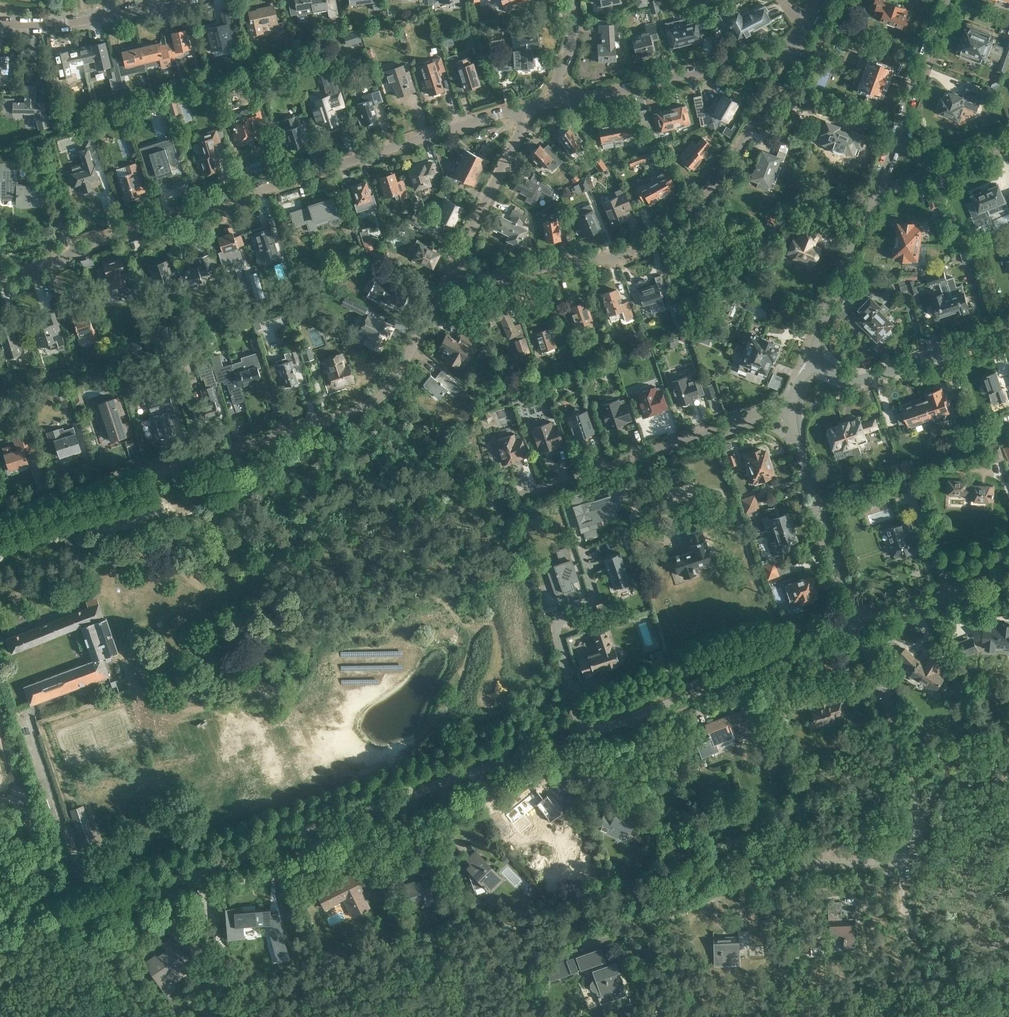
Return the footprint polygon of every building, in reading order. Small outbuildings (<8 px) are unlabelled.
[(312,10),(311,0),(291,0),(289,0),(292,15),(304,13),(303,9),(312,7),(312,10)] [(312,10),(313,10),(313,12),(327,9),(329,18),(339,16),(336,0),(311,0),(312,10)] [(349,4),(372,1),(373,9),(386,8),(386,0),(349,0),(349,4)] [(649,0),(652,13),(659,11),(657,0),(651,0),(649,0)] [(872,14),(880,17),(879,18),(902,27),(902,25),(905,26),(907,20),(904,19),(907,12),(903,11),(904,8),(900,7),(901,4),(897,3),(896,4),(888,2),(889,0),(886,0),(886,1),(885,1),(886,0),(874,0),(872,7),(874,8),(872,14)] [(270,26),(278,24),(274,5),(257,9),(257,10),(249,12),(251,21),(248,22),(250,35),(264,32),(262,25),(269,24),(270,26)] [(741,15),(750,32),(770,21),(766,11),(768,10),(764,5),(754,10),(755,12),(749,15),(747,11),(741,15)] [(450,29),(441,6),(435,8),(443,31),(438,33),(440,38),(446,36),(444,31),(450,29)] [(230,34),(234,33),(227,8),(220,10),(224,24),(207,28),(210,43),(231,38),(230,34)] [(750,32),(741,15),(738,9),(730,13),(729,10),(720,15),(724,24),(727,22),(736,39),(750,32)] [(853,21),(846,18),(847,13),(839,10),(835,22),(850,27),(853,21)] [(614,45),(613,24),(613,18),(598,19),(599,31),(602,31),(602,44),(597,44),(598,50),(591,51),(591,60),(598,60),(598,61),(616,60),(616,58),(620,57),(619,51),(616,51),(615,45),(614,45)] [(686,43),(682,25),(680,19),(667,23),(673,46),(686,43)] [(682,25),(686,43),(700,39),(695,21),(682,25)] [(650,41),(658,39),(654,24),(645,26),(647,32),(632,36),(637,56),(653,52),(650,41)] [(520,48),(532,47),(539,46),(536,28),(518,30),(517,26),(510,27),(511,35),(518,34),(520,48)] [(965,41),(1003,55),(1006,48),(995,44),(994,46),(991,44),(994,36),(970,28),(965,41)] [(174,44),(167,45),(170,57),(184,54),(183,50),(190,49),(186,29),(172,33),(174,44)] [(362,41),(358,29),(343,34),(347,46),(362,41)] [(401,42),(408,40),(405,32),(399,34),(401,42)] [(290,38),(284,40),(287,53),(293,51),(290,38)] [(304,47),(302,38),(293,40),(294,48),(304,47)] [(1003,55),(965,41),(961,53),(984,62),(987,55),(990,56),(990,58),(998,61),(999,59),(1001,60),(997,71),(1004,74),(1008,61),(1008,56),(1004,54),(1003,55)] [(144,63),(145,63),(145,67),(163,62),(164,66),(172,64),(170,57),(167,45),(160,47),(159,42),(141,47),(144,63)] [(79,48),(83,64),(96,61),(98,69),(109,66),(104,43),(98,44),(79,48)] [(126,67),(144,63),(141,47),(122,51),(126,67)] [(533,67),(532,47),(520,48),(520,53),(511,54),(512,68),(522,68),(523,70),(530,70),(530,67),(533,67)] [(70,67),(83,64),(79,48),(61,53),(55,55),(58,68),(57,69),(59,78),(72,75),(70,67)] [(370,61),(375,59),(372,48),(366,50),(370,61)] [(815,49),(813,55),(825,60),(827,53),(815,49)] [(7,74),(7,79),(13,80),(13,68),(15,68),(15,56),(14,56),(14,52),(7,52),(7,56),(0,56),(0,73),(7,74)] [(825,60),(813,55),(811,61),(823,66),(825,60)] [(445,70),(441,56),(433,59),(434,61),(431,61),(430,59),(423,62),(424,64),(421,65),(425,78),(420,80),(423,88),(427,87),(429,94),(433,93),(434,95),(440,92),(440,91),(444,90),(438,72),(445,70)] [(480,84),(473,62),(471,63),(469,57),(450,63),(454,73),(459,72),(464,89),(480,84)] [(860,73),(884,82),(889,68),(888,67),(889,65),(888,63),(881,61),(879,62),(872,60),(872,62),(870,62),(867,61),(865,62),(863,69),(861,70),(860,73)] [(397,96),(415,90),(408,71),(405,72),(402,65),(383,71),(388,85),(393,83),(397,96)] [(126,90),(125,87),(127,86),(123,70),(116,71),(120,88),(121,88),(122,91),(126,90)] [(884,82),(860,73),(859,74),(856,73),(854,79),(863,82),(859,91),(861,91),(860,94),(867,96),(866,98),(876,102),(878,96),(879,96),(884,82)] [(176,83),(178,90),(196,85),(194,78),(176,83)] [(25,85),(25,98),(20,98),(20,102),(14,102),(14,98),(2,98),(2,99),(4,104),(8,108),(13,110),(13,113),(35,114),(37,123),(38,128),(49,125),(44,102),(36,102),(36,85),(25,85)] [(373,104),(383,101),(379,90),(362,95),(365,101),(357,103),(361,117),(358,118),(360,125),(363,124),(364,125),(378,121),(373,104)] [(343,105),(339,92),(328,96),(330,102),(317,105),(319,113),(315,114),(317,121),(322,120),(324,127),(328,126),(328,128),(335,126),(334,124),(338,123),(334,109),(343,105)] [(974,110),(977,102),(948,92),(945,99),(942,98),(939,107),(942,108),(940,112),(959,119),(963,107),(974,110)] [(723,94),(720,98),(715,95),(710,105),(704,107),(705,114),(707,124),(714,129),(721,118),(728,122),(738,103),(737,102),(739,98),(732,94),(729,98),(723,94)] [(705,114),(704,107),(703,107),(702,103),(695,105),(698,116),(705,114)] [(296,106),(299,115),(305,113),(303,104),(296,106)] [(252,120),(261,117),(257,106),(251,108),(252,113),(244,116),(245,119),(233,123),(236,132),(232,133),(235,140),(257,134),(252,120)] [(669,110),(674,127),(690,123),(686,106),(669,110)] [(53,108),(48,109),(52,126),(58,124),(53,108)] [(674,127),(669,110),(652,114),(657,132),(674,127)] [(296,116),(285,119),(283,120),(287,129),(286,129),(288,133),(282,135),(284,143),(290,141),(292,148),(308,143),(302,124),(298,125),(296,116)] [(101,120),(91,124),(98,143),(107,140),(101,120)] [(610,122),(614,141),(622,139),(623,144),(635,142),(632,130),(625,131),(623,120),(610,122)] [(602,143),(614,141),(610,122),(598,125),(602,143)] [(843,151),(857,156),(864,136),(851,132),(850,134),(837,129),(838,126),(829,123),(826,131),(827,132),(823,143),(832,147),(831,148),(834,152),(838,153),(842,153),(843,151)] [(85,147),(96,144),(90,125),(79,128),(85,147)] [(733,139),(739,129),(733,125),(727,136),(733,139)] [(220,141),(216,128),(196,134),(202,155),(202,156),(202,157),(199,157),(205,175),(219,170),(216,161),(218,160),(213,143),(220,141)] [(584,148),(581,144),(569,128),(558,136),(570,154),(575,150),(578,153),(584,148)] [(637,132),(639,142),(645,140),(644,134),(642,134),(641,131),(637,132)] [(654,141),(651,133),(645,134),(648,143),(654,141)] [(165,139),(167,147),(168,150),(159,153),(158,150),(142,155),(147,170),(154,168),(157,176),(172,171),(167,158),(174,155),(178,154),(175,145),(179,144),(176,135),(165,139)] [(711,144),(701,136),(695,143),(692,141),(679,156),(683,160),(682,162),(690,169),(691,167),(693,169),(708,152),(706,151),(711,144)] [(665,146),(670,157),(676,153),(671,142),(665,146)] [(459,162),(480,173),(486,160),(483,158),(489,147),(483,144),(477,155),(465,149),(459,162)] [(546,165),(552,159),(539,145),(528,155),(540,167),(545,163),(546,165)] [(99,178),(95,165),(94,165),(88,147),(78,150),(84,168),(74,172),(74,170),(73,169),(67,171),(71,187),(81,184),(83,191),(84,193),(85,194),(87,195),(88,195),(90,195),(91,194),(92,194),(92,192),(93,191),(93,189),(90,181),(99,178)] [(671,159),(666,150),(660,153),(665,163),(671,159)] [(777,165),(779,160),(783,161),(786,154),(778,151),(776,157),(764,152),(761,160),(760,159),(757,166),(755,166),(755,168),(752,177),(759,179),(756,187),(766,191),(772,175),(777,177),(781,166),(777,165)] [(648,152),(637,157),(641,162),(651,158),(648,152)] [(608,168),(600,157),(593,162),(597,168),(599,171),(608,168)] [(641,162),(637,157),(628,160),(630,166),(641,162)] [(431,182),(438,179),(433,162),(408,169),(415,190),(432,185),(431,182)] [(473,186),(480,173),(459,162),(453,174),(448,172),(445,179),(448,180),(456,184),(457,184),(459,178),(473,186)] [(147,191),(140,170),(138,163),(126,166),(128,173),(118,176),(125,197),(147,191)] [(17,205),(42,205),(42,185),(17,184),(18,169),(1,169),(1,199),(17,199),(17,205)] [(661,199),(672,193),(669,188),(675,185),(667,170),(658,175),(660,179),(652,183),(661,199)] [(403,179),(396,181),(394,172),(379,177),(386,197),(394,194),(395,195),(396,201),(409,197),(403,179)] [(530,180),(520,176),(520,177),(518,176),(513,186),(515,187),(514,188),(528,195),(527,196),(528,197),(534,201),(536,200),(540,190),(551,195),(553,190),(533,173),(530,180)] [(590,177),(585,179),(586,179),(587,183),(590,189),(594,187),(590,177)] [(579,181),(583,192),(589,190),(587,183),(586,179),(579,181)] [(373,209),(371,202),(370,199),(372,199),(366,181),(352,186),(357,203),(364,201),(367,210),(373,209)] [(650,205),(661,199),(652,183),(646,187),(643,184),(636,188),(643,202),(647,200),(650,205)] [(999,185),(972,196),(979,212),(988,208),(990,214),(1008,207),(1008,206),(1008,194),(1007,195),(1007,196),(1004,197),(999,185)] [(623,209),(630,206),(625,193),(622,188),(615,191),(617,196),(603,202),(612,224),(627,218),(623,209)] [(315,223),(329,218),(329,221),(338,219),(339,221),(347,219),(344,208),(336,210),(333,198),(309,205),(309,206),(291,212),(295,226),(306,223),(309,231),(317,228),(315,223)] [(453,225),(462,206),(447,199),(438,218),(453,225)] [(586,237),(602,229),(592,206),(576,212),(586,237)] [(520,220),(523,214),(513,209),(509,215),(512,216),(510,220),(499,214),(493,226),(509,235),(517,219),(520,220)] [(560,240),(557,218),(556,213),(549,214),(550,219),(543,220),(546,241),(560,240)] [(527,216),(523,214),(520,220),(517,219),(509,235),(507,239),(518,245),(527,228),(522,225),(523,222),(524,222),(527,216)] [(409,222),(420,228),(423,221),(413,216),(409,222)] [(276,246),(272,236),(278,234),(273,217),(265,219),(268,228),(255,233),(260,251),(269,248),(270,255),(278,253),(276,246)] [(895,240),(919,243),(922,227),(916,227),(916,224),(903,222),(902,224),(899,224),(898,230),(896,230),(895,240)] [(817,236),(816,236),(818,231),(805,225),(803,231),(801,230),(798,239),(794,237),(788,254),(799,258),(800,256),(806,259),(806,261),(814,264),(819,252),(817,251),(818,247),(814,245),(817,236)] [(238,246),(244,244),(241,234),(234,236),(231,226),(224,228),(225,234),(217,237),(223,252),(228,250),(230,254),(239,251),(238,246)] [(939,232),(943,244),(950,241),(946,230),(939,232)] [(365,248),(373,246),(376,244),(378,239),(377,234),(362,238),(365,248)] [(919,243),(895,240),(893,250),(895,250),(895,256),(898,257),(898,259),(911,260),(911,272),(901,272),(901,279),(918,279),(917,264),(925,264),(925,254),(918,253),(919,243)] [(429,249),(418,244),(419,242),(416,241),(413,248),(416,250),(412,256),(432,266),(438,254),(435,252),(437,250),(430,247),(429,249)] [(959,250),(963,262),(974,259),(970,247),(959,250)] [(385,260),(384,250),(366,253),(367,259),(374,258),(374,262),(385,260)] [(179,272),(181,278),(184,287),(202,282),(200,276),(213,272),(219,270),(214,254),(208,256),(207,254),(198,257),(201,265),(179,272)] [(127,282),(126,278),(120,258),(105,263),(112,286),(127,282)] [(362,270),(373,275),(378,264),(366,259),(362,270)] [(172,281),(181,278),(179,272),(178,268),(169,271),(166,261),(151,265),(158,289),(173,285),(172,281)] [(951,289),(947,279),(944,271),(927,277),(930,285),(942,281),(943,284),(941,285),(943,293),(934,296),(935,301),(934,301),(939,317),(952,312),(949,304),(955,302),(953,295),(952,295),(950,289),(951,289)] [(631,292),(634,300),(636,305),(636,307),(643,305),(643,306),(649,304),(652,312),(665,307),(662,299),(660,293),(666,290),(661,275),(654,277),(656,284),(638,289),(638,290),(631,292)] [(394,282),(382,276),(381,278),(378,277),(369,294),(380,300),(381,298),(390,302),(391,300),(401,305),(407,294),(393,287),(394,282)] [(949,304),(952,312),(953,316),(972,310),(970,302),(968,302),(964,291),(962,285),(957,287),(953,277),(947,279),(951,289),(950,289),(952,295),(953,295),(955,302),(949,304)] [(908,281),(912,294),(919,292),(914,279),(908,281)] [(912,294),(908,281),(909,283),(900,286),(908,309),(916,306),(912,294)] [(634,306),(636,305),(634,300),(629,302),(629,301),(621,304),(616,289),(602,294),(611,320),(623,315),(626,322),(635,319),(634,318),(637,317),(634,306)] [(576,329),(592,324),(585,302),(575,305),(572,295),(566,298),(576,329)] [(744,308),(756,313),(759,305),(747,300),(736,295),(733,303),(744,308)] [(857,319),(868,330),(883,314),(889,308),(884,304),(881,307),(870,297),(858,309),(862,314),(857,319)] [(96,327),(93,328),(87,311),(79,314),(76,304),(63,308),(67,319),(73,318),(79,338),(89,335),(90,341),(100,338),(96,327)] [(510,316),(512,316),(509,305),(487,312),(490,322),(500,320),(509,339),(516,336),(517,339),(514,340),(519,355),(530,352),(525,337),(524,337),(522,333),(523,333),(520,323),(514,325),(510,316)] [(51,349),(65,344),(54,311),(47,314),(50,324),(36,329),(41,346),(50,343),(51,349)] [(383,323),(367,314),(360,330),(368,334),(365,342),(380,350),(388,332),(390,333),(393,328),(391,327),(395,320),(386,316),(383,323)] [(883,314),(868,330),(878,340),(882,336),(885,339),(892,332),(889,329),(893,324),(883,314)] [(25,339),(16,341),(11,323),(0,327),(0,332),(3,341),(0,341),(0,343),(5,359),(20,355),(18,348),(20,347),(21,352),(28,351),(26,343),(25,339)] [(554,337),(555,336),(552,328),(535,334),(541,352),(557,347),(554,337)] [(439,348),(444,350),(441,356),(447,358),(446,360),(458,367),(461,361),(462,361),(470,348),(472,349),(477,341),(458,331),(454,339),(446,334),(439,348)] [(204,336),(206,343),(216,340),(213,332),(204,336)] [(687,339),(686,333),(679,335),(681,341),(687,339)] [(749,348),(774,359),(780,345),(773,342),(761,337),(752,334),(749,341),(751,342),(749,348)] [(256,336),(249,338),(252,347),(259,345),(256,336)] [(612,354),(607,338),(598,341),(603,357),(603,358),(612,355),(612,354)] [(143,352),(139,340),(124,344),(128,356),(143,352)] [(314,359),(310,346),(301,350),(305,362),(314,359)] [(774,359),(749,348),(748,348),(747,348),(741,365),(739,369),(763,378),(769,363),(772,364),(774,359)] [(300,361),(295,350),(284,353),(287,361),(275,365),(282,386),(285,385),(285,386),(297,382),(292,363),(300,361)] [(242,361),(232,364),(239,386),(240,385),(261,379),(258,369),(261,368),(256,352),(241,357),(242,361)] [(353,379),(348,364),(346,365),(344,360),(345,360),(343,352),(337,353),(336,353),(329,355),(329,356),(324,357),(329,371),(328,371),(333,387),(345,383),(345,382),(353,379)] [(239,386),(232,364),(222,367),(218,354),(210,357),(218,383),(223,381),(224,384),(227,383),(234,403),(244,400),(240,385),(239,386)] [(455,395),(462,387),(441,370),(435,378),(430,374),(423,383),(439,397),(446,388),(455,395)] [(995,390),(999,403),(1006,401),(996,371),(983,375),(989,392),(995,390)] [(691,375),(685,377),(670,382),(678,405),(693,400),(692,398),(704,394),(699,378),(695,380),(694,378),(693,379),(691,375)] [(57,397),(70,394),(66,380),(54,383),(57,397)] [(711,383),(704,386),(708,399),(716,397),(711,383)] [(216,406),(219,405),(213,386),(201,389),(205,403),(197,406),(201,419),(219,413),(216,406)] [(660,409),(666,407),(661,391),(660,391),(658,387),(654,389),(653,388),(636,393),(644,416),(661,410),(660,409)] [(510,391),(512,400),(524,396),(521,388),(510,391)] [(924,400),(931,419),(949,412),(947,405),(949,404),(946,394),(944,395),(941,388),(925,394),(926,398),(925,399),(924,400)] [(96,416),(103,413),(105,419),(99,421),(101,428),(107,426),(111,440),(133,432),(129,421),(123,423),(115,397),(92,405),(96,416)] [(176,417),(170,397),(148,404),(151,413),(163,409),(165,412),(148,418),(155,440),(176,434),(171,418),(176,417)] [(625,421),(630,419),(623,399),(618,401),(617,400),(600,406),(608,428),(625,422),(625,421)] [(931,419),(924,400),(902,407),(904,410),(897,413),(900,423),(907,421),(909,426),(931,419)] [(574,440),(595,433),(588,414),(574,407),(567,420),(574,440)] [(485,412),(481,419),(489,423),(492,416),(485,412)] [(851,447),(854,455),(862,453),(859,444),(868,441),(865,432),(878,428),(875,419),(860,424),(858,419),(849,421),(843,423),(851,447)] [(556,444),(562,442),(557,426),(555,426),(554,422),(550,424),(549,423),(532,428),(540,451),(557,445),(556,444)] [(851,447),(843,423),(836,425),(836,426),(828,429),(831,439),(830,439),(834,452),(844,449),(846,457),(854,455),(851,447)] [(35,451),(27,425),(10,430),(16,449),(13,450),(11,444),(2,447),(9,469),(29,463),(25,454),(35,451)] [(60,427),(46,432),(49,441),(55,439),(56,441),(55,442),(60,456),(81,450),(75,432),(63,436),(61,430),(60,427)] [(520,456),(526,454),(520,438),(519,438),(518,434),(513,436),(513,435),(496,441),(504,463),(521,458),(520,456)] [(982,439),(974,442),(976,448),(984,446),(982,439)] [(987,449),(993,463),(1004,459),(999,445),(987,449)] [(744,455),(749,468),(771,461),(769,454),(766,453),(765,450),(760,452),(759,449),(749,452),(749,453),(744,455)] [(727,456),(730,466),(737,464),(734,454),(727,456)] [(899,464),(904,476),(911,473),(918,470),(914,459),(907,462),(907,461),(899,464)] [(771,461),(749,468),(754,485),(768,481),(767,478),(769,477),(768,474),(773,473),(772,470),(773,467),(771,461)] [(890,466),(894,479),(903,476),(898,463),(890,466)] [(688,480),(683,465),(672,469),(676,484),(688,480)] [(903,491),(915,487),(910,474),(898,479),(903,491)] [(634,479),(627,481),(630,489),(637,487),(634,479)] [(865,488),(863,481),(849,485),(852,493),(865,488)] [(947,494),(971,495),(971,500),(993,501),(994,486),(972,485),(972,487),(968,486),(968,481),(948,481),(947,494)] [(588,504),(575,508),(583,532),(585,539),(598,534),(596,527),(593,518),(616,511),(622,508),(619,498),(628,496),(625,487),(598,496),(599,498),(601,504),(589,507),(588,504)] [(740,499),(743,506),(757,502),(755,494),(740,499)] [(757,502),(743,506),(745,513),(759,509),(757,502)] [(770,526),(772,533),(792,526),(787,513),(769,520),(768,517),(762,519),(765,527),(770,526)] [(899,522),(900,525),(888,529),(893,542),(891,543),(896,557),(902,555),(902,556),(912,552),(918,550),(914,540),(917,539),(910,518),(899,522)] [(792,526),(772,533),(775,541),(770,542),(774,555),(791,549),(788,542),(796,539),(792,526)] [(661,560),(663,565),(672,562),(676,573),(681,572),(683,578),(695,574),(694,571),(695,571),(693,567),(711,561),(701,529),(687,534),(693,551),(679,556),(679,555),(661,560)] [(556,574),(550,576),(557,596),(555,596),(553,597),(553,598),(565,594),(564,592),(574,589),(570,578),(572,577),(576,576),(565,544),(565,546),(566,548),(557,551),(561,562),(561,563),(555,565),(557,572),(556,573),(556,574)] [(620,552),(603,558),(613,589),(630,583),(620,552)] [(761,561),(765,571),(776,568),(774,561),(773,561),(771,557),(761,561)] [(776,568),(765,571),(768,580),(779,576),(776,568)] [(783,580),(791,606),(817,597),(810,576),(794,582),(792,577),(783,580)] [(107,617),(104,618),(97,597),(94,598),(93,596),(91,597),(92,599),(86,601),(88,607),(18,635),(6,639),(11,653),(81,626),(93,660),(24,686),(31,705),(109,676),(104,660),(107,659),(110,657),(109,655),(118,652),(107,617)] [(983,646),(986,646),(986,649),(995,650),(995,647),(1008,649),(1008,625),(1001,624),(1001,626),(985,624),(983,646)] [(588,657),(578,660),(580,665),(582,672),(583,676),(585,675),(585,677),(592,675),(592,673),(594,672),(593,670),(604,667),(604,669),(618,664),(617,662),(619,662),(614,647),(612,647),(606,629),(593,634),(599,652),(587,655),(588,657)] [(963,656),(973,652),(968,639),(958,643),(963,656)] [(919,680),(928,686),(928,687),(936,692),(947,675),(940,670),(949,655),(935,646),(924,663),(916,658),(906,649),(900,656),(909,665),(911,663),(917,667),(911,676),(918,681),(919,680)] [(507,690),(507,687),(506,686),(505,686),(504,686),(503,686),(502,686),(502,685),(502,684),(500,683),(499,682),(499,681),(499,680),(496,680),(496,681),(497,681),(497,682),(496,683),(496,685),(496,686),(495,690),(495,691),(494,691),(493,692),(489,693),(489,694),(487,693),(485,694),(484,695),(487,695),(488,696),(491,698),(493,698),(494,700),(494,701),(494,702),(494,703),(494,704),(494,705),(495,706),(496,706),(497,706),(498,705),(498,704),(498,703),(497,702),(496,701),(495,699),(495,698),(496,697),(496,696),(497,696),(499,695),(499,694),(500,693),(500,692),(502,690),(503,689),(504,689),(504,690),(507,690)] [(804,702),(808,701),(807,696),(794,699),(795,703),(794,703),(794,705),(796,704),(796,708),(805,706),(804,702)] [(833,717),(844,714),(841,701),(826,705),(825,703),(820,704),(821,706),(811,709),(813,716),(812,717),(812,719),(814,719),(815,724),(825,721),(826,724),(834,722),(833,717)] [(688,749),(696,745),(701,757),(719,750),(717,745),(735,737),(734,734),(749,729),(742,710),(705,724),(710,738),(709,739),(709,740),(699,744),(696,736),(694,732),(683,737),(688,749)] [(580,805),(574,790),(565,798),(570,809),(580,805)] [(556,804),(557,803),(546,792),(528,811),(525,808),(525,807),(521,801),(507,812),(510,816),(504,822),(517,835),(525,826),(529,830),(550,809),(556,814),(558,814),(561,811),(561,809),(556,804)] [(500,805),(513,801),(512,795),(499,799),(500,805)] [(638,835),(640,831),(638,827),(632,824),(635,818),(628,815),(631,808),(620,803),(613,818),(604,814),(598,828),(614,836),(617,829),(634,836),(638,835)] [(100,856),(83,806),(70,810),(87,860),(100,856)] [(471,863),(466,868),(471,872),(469,874),(474,890),(484,886),(491,893),(504,880),(475,850),(466,859),(471,863)] [(362,890),(353,872),(331,883),(332,885),(317,893),(325,909),(340,902),(339,901),(343,899),(351,917),(370,907),(362,890)] [(403,884),(409,901),(424,897),(426,904),(435,902),(427,878),(416,882),(415,880),(403,884)] [(842,902),(828,902),(829,926),(830,938),(844,937),(844,948),(854,948),(853,919),(843,920),(842,902)] [(242,910),(242,906),(225,908),(227,940),(244,938),(243,926),(267,924),(277,963),(290,959),(277,911),(270,912),(270,908),(242,910)] [(717,952),(717,966),(739,965),(739,949),(749,949),(748,931),(737,931),(737,937),(713,938),(713,952),(717,952)] [(173,981),(195,967),(182,947),(180,949),(172,937),(162,943),(167,950),(156,957),(155,955),(145,962),(166,995),(176,989),(173,981)] [(590,984),(590,988),(593,991),(597,993),(600,992),(604,1002),(626,994),(618,972),(619,972),(615,962),(606,965),(604,957),(605,956),(603,950),(601,950),(600,947),(575,957),(580,970),(590,966),(595,980),(592,981),(590,984)] [(545,967),(550,981),(578,971),(573,957),(545,967)]
